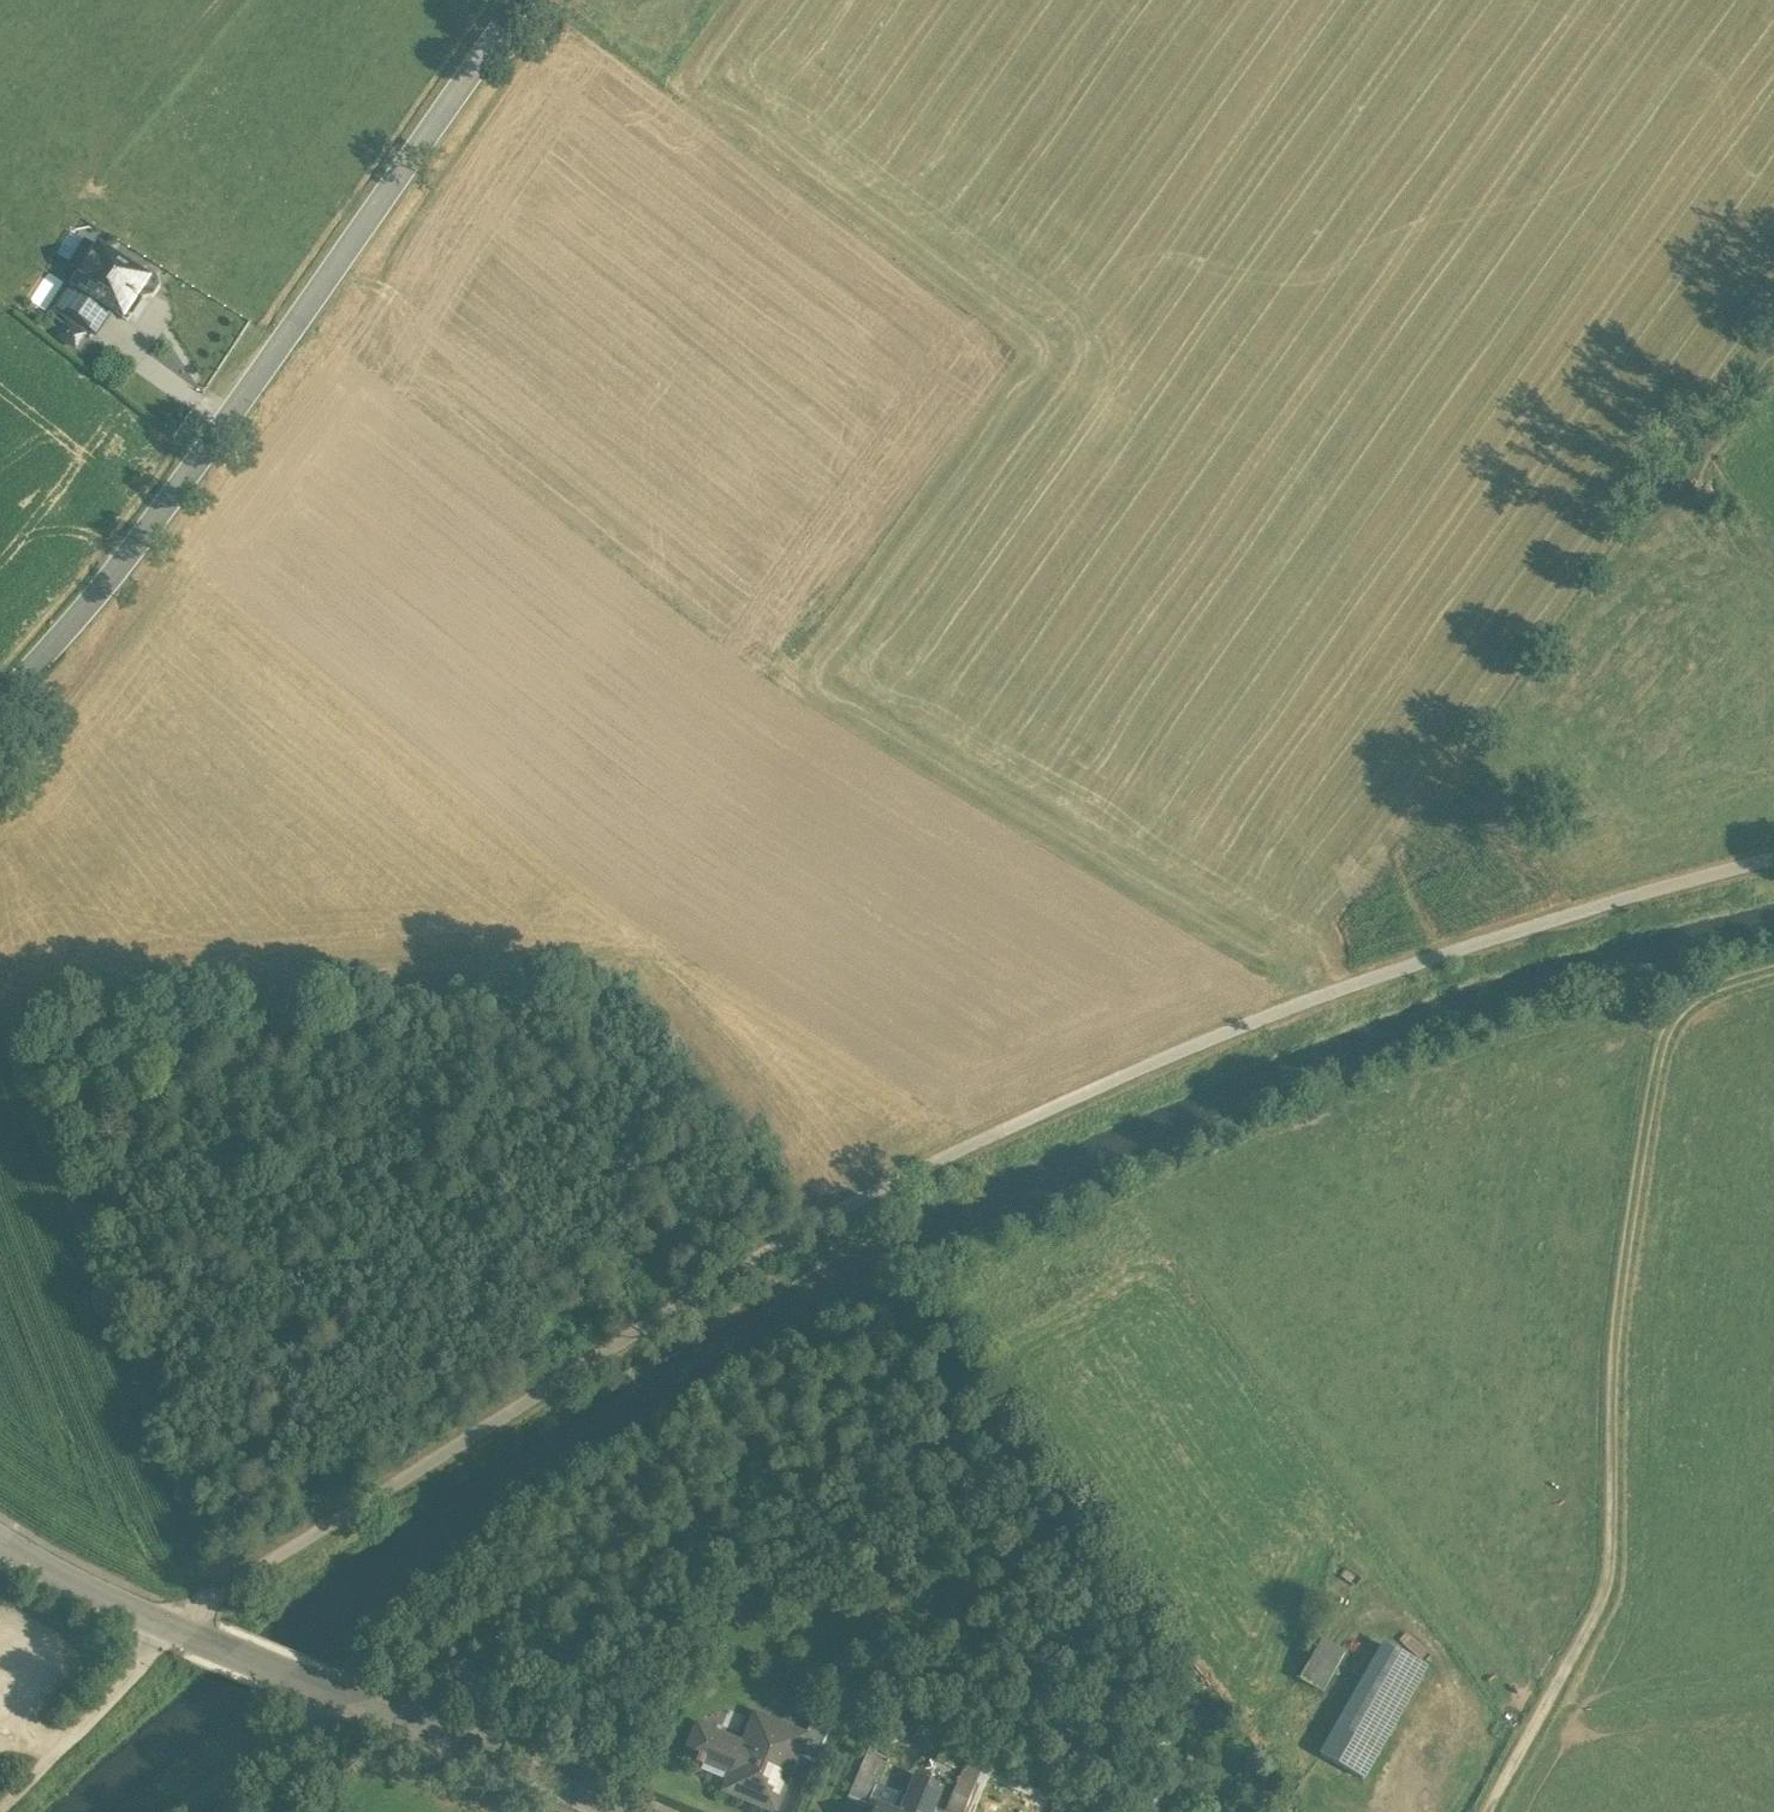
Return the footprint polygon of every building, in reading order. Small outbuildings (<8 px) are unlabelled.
[(85,241),(69,265),(81,272),(97,248),(85,241)] [(81,272),(72,285),(109,310),(122,318),(136,296),(147,280),(136,272),(107,253),(106,254),(97,248),(81,272)] [(156,276),(147,270),(136,272),(147,280),(136,296),(141,299),(153,296),(159,287),(156,276)] [(29,273),(13,294),(33,311),(50,290),(29,273)] [(109,310),(72,285),(56,310),(94,334),(109,310)] [(1356,1578),(1346,1572),(1338,1584),(1348,1591),(1356,1578)] [(1348,1595),(1334,1586),(1324,1602),(1339,1611),(1348,1595)] [(1344,1654),(1320,1641),(1299,1679),(1323,1692),(1344,1654)] [(1383,1646),(1333,1734),(1374,1758),(1425,1670),(1383,1646)] [(754,1715),(742,1744),(710,1730),(700,1756),(705,1758),(736,1771),(727,1792),(723,1791),(723,1792),(770,1811),(774,1811),(795,1759),(806,1736),(754,1715)] [(814,1718),(806,1736),(795,1759),(813,1767),(832,1726),(814,1718)] [(700,1756),(710,1730),(695,1725),(681,1759),(696,1765),(700,1756)] [(899,1734),(880,1726),(875,1737),(894,1745),(899,1734)] [(1374,1758),(1333,1734),(1320,1756),(1362,1780),(1374,1758)] [(868,1749),(859,1772),(878,1781),(888,1757),(868,1749)] [(944,1751),(939,1763),(959,1771),(964,1759),(944,1751)] [(705,1758),(700,1756),(696,1765),(702,1767),(705,1758)] [(970,1760),(948,1811),(968,1811),(987,1767),(970,1760)] [(994,1769),(989,1781),(1009,1790),(1015,1778),(994,1769)] [(878,1781),(859,1772),(847,1799),(866,1807),(878,1781)] [(915,1778),(902,1811),(930,1811),(939,1789),(915,1778)] [(1165,1810),(1145,1801),(1140,1811),(1164,1811),(1165,1810)]
